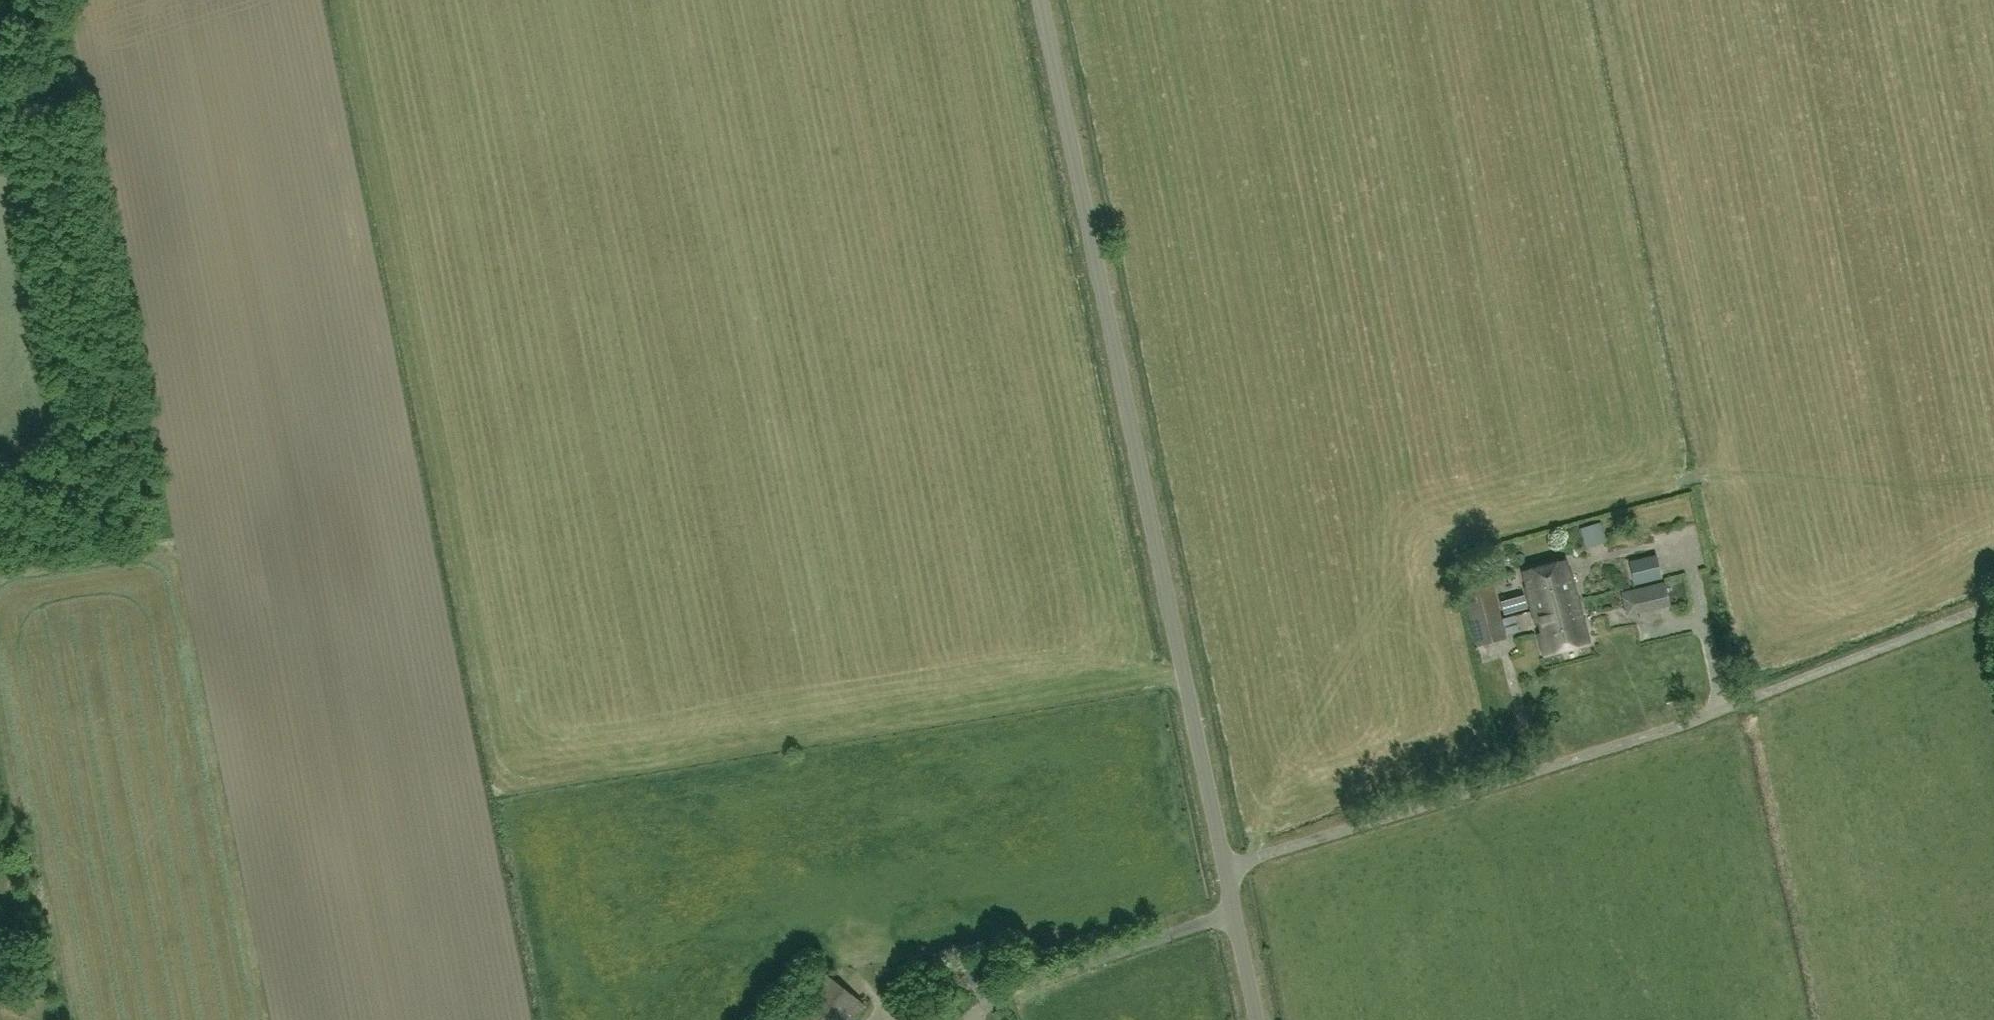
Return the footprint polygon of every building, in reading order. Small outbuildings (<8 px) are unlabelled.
[(1657,555),(1630,561),(1635,586),(1663,579),(1657,555)] [(1550,607),(1550,605),(1578,598),(1570,571),(1568,571),(1565,560),(1524,571),(1528,587),(1526,587),(1533,612),(1550,607)] [(1478,646),(1507,638),(1491,580),(1462,588),(1478,646)] [(1634,589),(1640,612),(1671,605),(1665,582),(1634,589)] [(1589,642),(1578,598),(1550,605),(1550,607),(1533,612),(1535,622),(1539,621),(1543,632),(1539,633),(1544,654),(1589,642)] [(1513,634),(1532,634),(1532,617),(1513,617),(1513,634)] [(1009,969),(1018,965),(1016,959),(1007,963),(1009,969)] [(867,1006),(822,969),(782,1019),(856,1019),(867,1006)]
